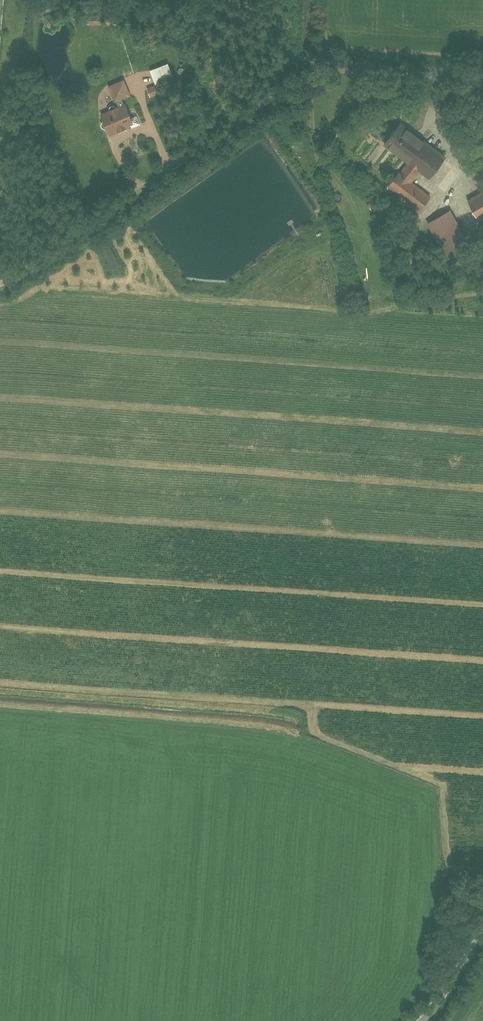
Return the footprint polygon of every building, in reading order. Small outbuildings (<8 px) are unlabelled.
[(151,69),(157,83),(175,76),(169,62),(151,69)] [(128,78),(112,84),(119,100),(134,94),(128,78)] [(160,83),(150,87),(153,95),(163,92),(160,83)] [(129,103),(104,114),(113,135),(138,124),(129,103)] [(451,156),(405,121),(388,143),(412,161),(424,170),(434,178),(451,156)] [(404,172),(416,181),(424,170),(412,161),(404,172)] [(402,170),(391,184),(425,210),(436,196),(416,181),(404,172),(402,170)] [(472,199),(482,216),(482,193),(472,199)] [(453,210),(432,223),(453,258),(474,245),(453,210)]
